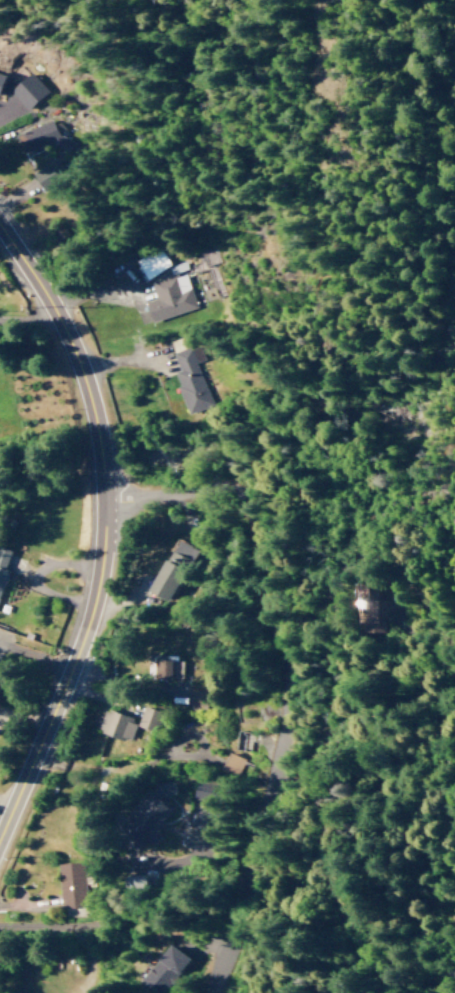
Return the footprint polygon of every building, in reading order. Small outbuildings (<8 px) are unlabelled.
[(9,92),(26,110),(47,91),(29,73),(9,92)] [(40,190),(64,175),(55,161),(31,176),(40,190)] [(135,262),(147,280),(170,265),(158,247),(135,262)] [(170,274),(186,269),(183,261),(167,266),(170,274)] [(151,322),(196,308),(185,272),(151,283),(156,299),(145,303),(151,322)] [(186,413),(210,405),(195,363),(203,360),(198,344),(173,353),(179,371),(172,373),(186,413)] [(193,547),(171,541),(166,558),(188,565),(193,547)] [(3,569),(9,550),(0,547),(0,592),(8,570),(3,569)] [(146,593),(169,601),(181,568),(158,559),(146,593)] [(182,660),(155,659),(155,679),(182,679),(182,660)] [(189,686),(189,705),(204,705),(204,687),(189,686)] [(136,725),(151,733),(161,713),(146,705),(136,725)] [(129,742),(137,721),(105,709),(97,730),(129,742)] [(218,768),(234,775),(240,759),(224,752),(218,768)] [(212,786),(194,781),(190,797),(208,802),(212,786)] [(158,797),(174,795),(173,784),(136,789),(138,806),(118,809),(124,846),(164,840),(158,797)] [(59,908),(83,907),(82,862),(58,863),(59,908)] [(143,887),(143,875),(123,876),(124,888),(143,887)] [(182,955),(162,944),(136,991),(140,992),(162,992),(182,955)]
